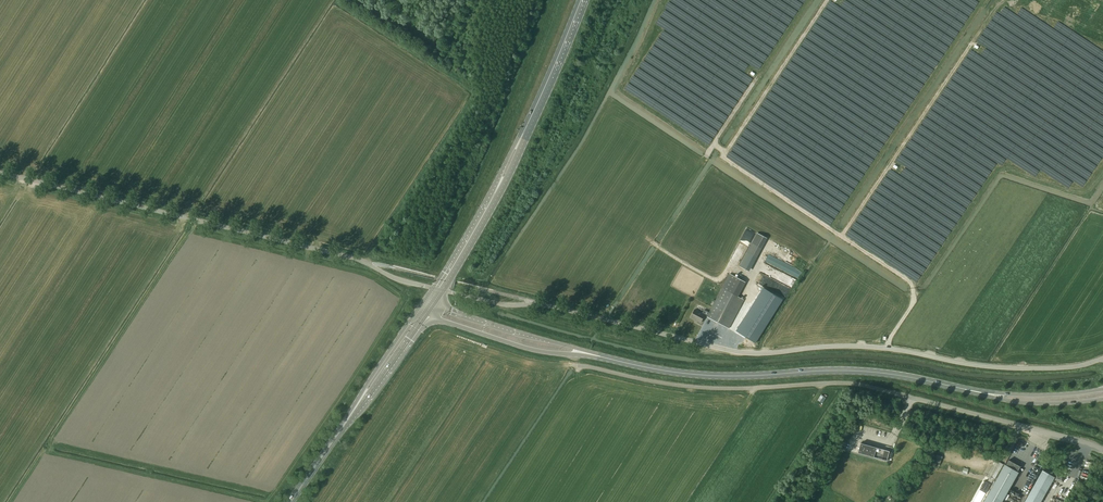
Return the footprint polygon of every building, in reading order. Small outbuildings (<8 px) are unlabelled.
[(752,242),(739,266),(749,271),(762,247),(752,242)] [(764,262),(798,277),(802,270),(768,255),(764,262)] [(712,307),(711,309),(707,316),(707,317),(729,328),(745,300),(738,297),(746,282),(730,274),(722,288),(713,305),(712,304),(711,307),(712,307)] [(755,343),(783,300),(763,288),(736,331),(755,343)] [(711,309),(706,307),(703,313),(695,309),(691,317),(701,322),(705,315),(707,316),(711,309)] [(818,400),(823,403),(826,398),(821,394),(818,400)] [(890,451),(861,443),(858,453),(887,461),(890,451)] [(934,462),(941,463),(943,456),(937,454),(934,462)] [(983,501),(1002,501),(1018,474),(1019,472),(1018,471),(1020,466),(1009,460),(1006,465),(1005,464),(1004,466),(983,501)] [(1003,464),(997,460),(987,476),(994,480),(1003,464)] [(1042,470),(1025,501),(1041,501),(1055,477),(1042,470)] [(1056,474),(1054,480),(1063,482),(1065,476),(1056,474)] [(980,486),(985,489),(991,479),(985,476),(980,486)]
